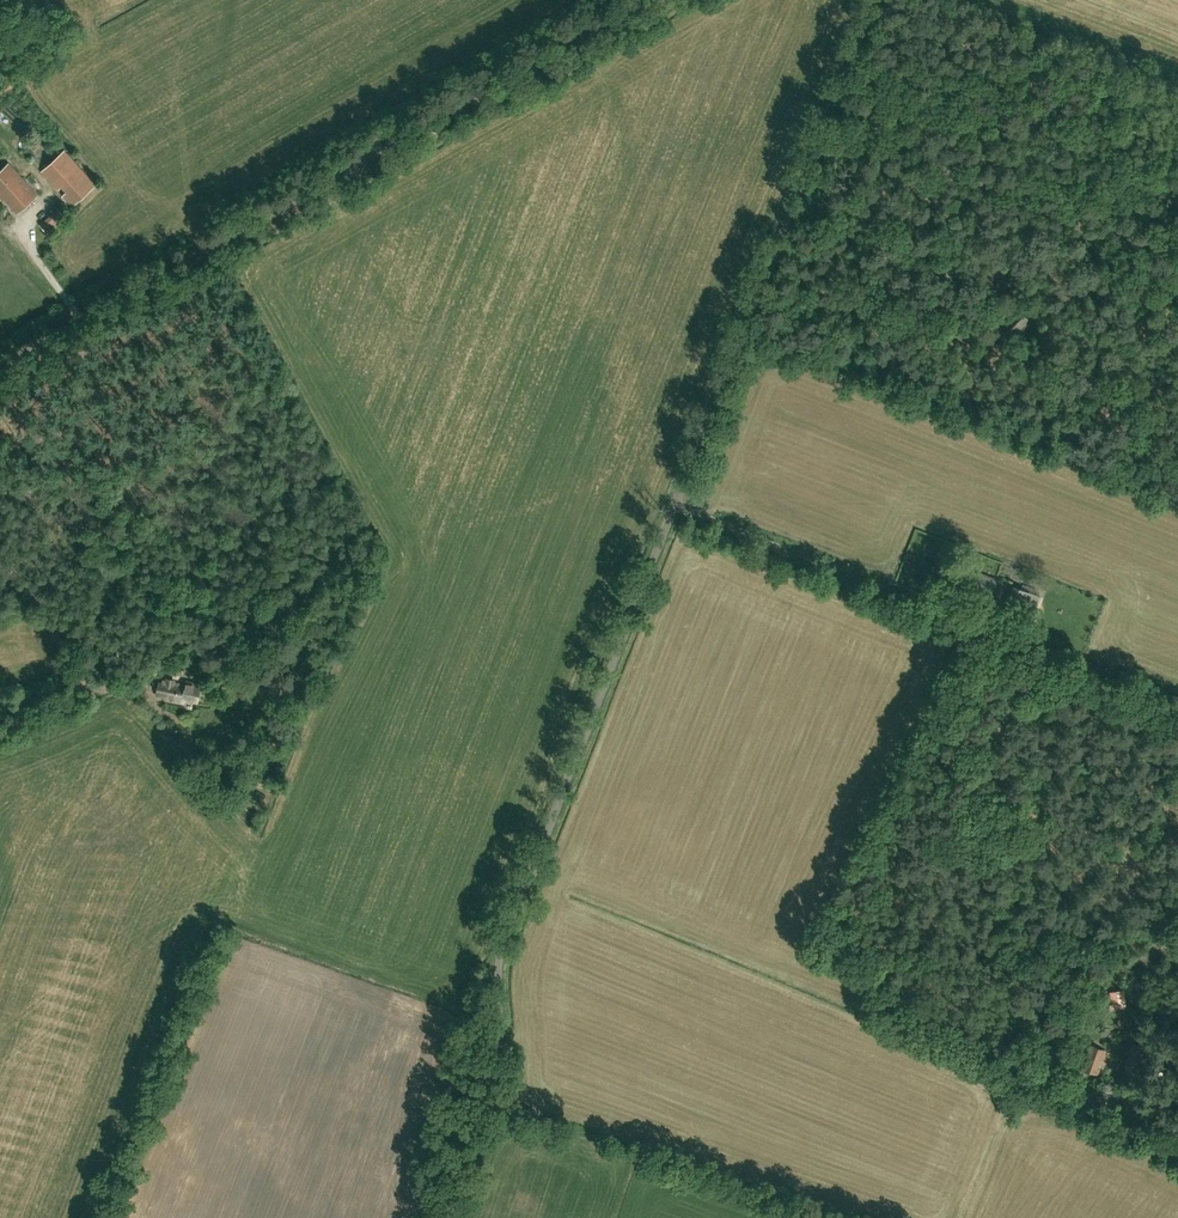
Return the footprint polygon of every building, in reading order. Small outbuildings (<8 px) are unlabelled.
[(16,86),(10,75),(0,79),(0,94),(16,86)] [(72,205),(95,184),(64,151),(41,171),(58,190),(61,187),(66,191),(62,195),(72,205)] [(37,195),(9,163),(0,171),(0,194),(17,213),(37,195)] [(64,226),(70,218),(62,212),(56,220),(64,226)] [(996,278),(995,295),(1007,296),(1009,279),(996,278)] [(1001,326),(1014,337),(1030,318),(1017,306),(1001,326)] [(988,601),(997,579),(968,568),(959,590),(988,601)] [(1031,619),(1041,595),(1011,585),(1003,608),(1031,619)] [(158,695),(168,697),(173,698),(172,700),(184,703),(185,697),(199,700),(202,686),(187,683),(186,686),(175,684),(176,681),(169,679),(168,682),(164,682),(164,684),(160,684),(158,695)] [(1128,990),(1113,992),(1116,1010),(1130,1008),(1128,990)] [(1126,1066),(1124,1071),(1126,1073),(1131,1075),(1134,1074),(1136,1070),(1140,1071),(1144,1058),(1149,1060),(1151,1053),(1147,1052),(1148,1048),(1132,1042),(1124,1065),(1126,1066)] [(1106,1066),(1110,1055),(1106,1054),(1106,1052),(1089,1046),(1084,1059),(1086,1060),(1084,1070),(1098,1075),(1100,1070),(1098,1069),(1100,1063),(1106,1066)]
